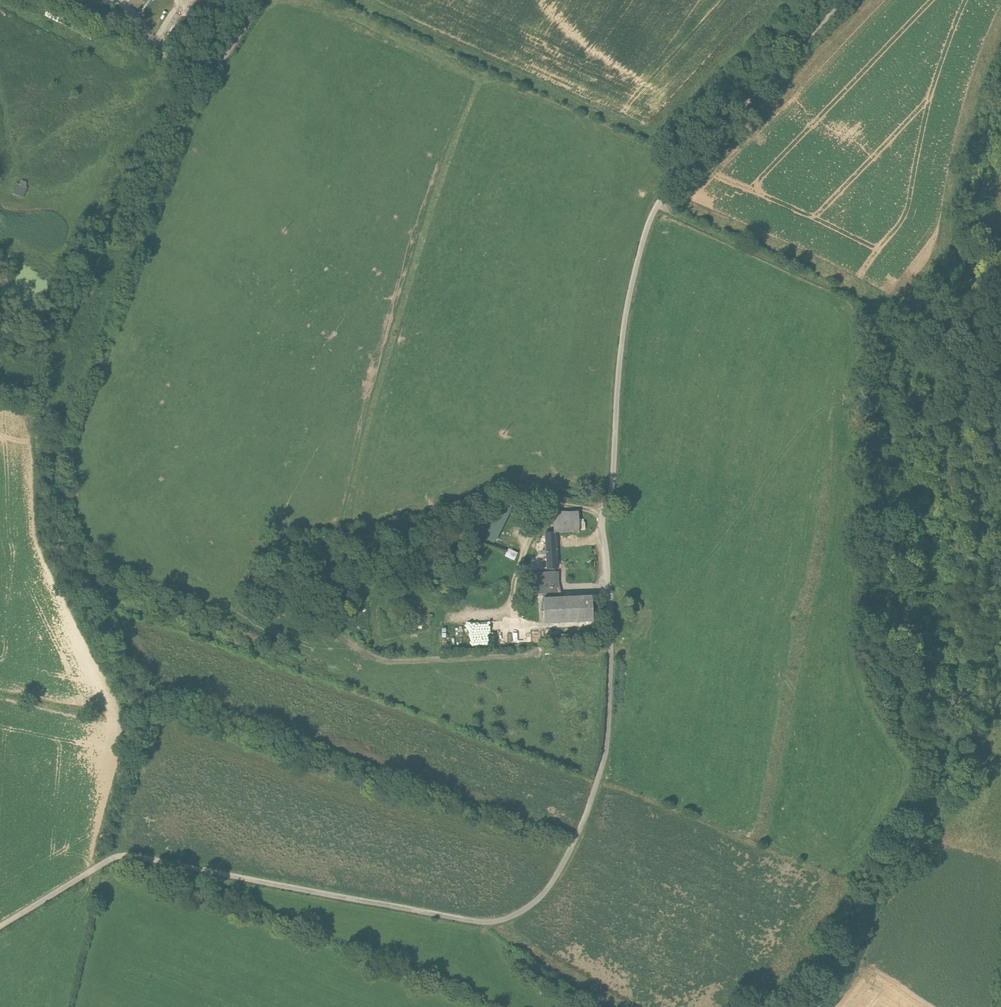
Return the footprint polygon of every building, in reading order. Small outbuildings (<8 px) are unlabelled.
[(17,182),(14,194),(26,196),(29,185),(17,182)] [(481,535),(496,542),(514,503),(500,496),(481,535)] [(546,569),(556,569),(555,533),(579,532),(579,511),(552,513),(552,533),(545,533),(546,569)] [(507,555),(517,559),(520,552),(511,548),(507,555)] [(557,596),(556,574),(536,574),(537,597),(543,597),(543,624),(592,623),(591,596),(557,596)] [(635,602),(626,602),(626,614),(635,614),(635,602)]
